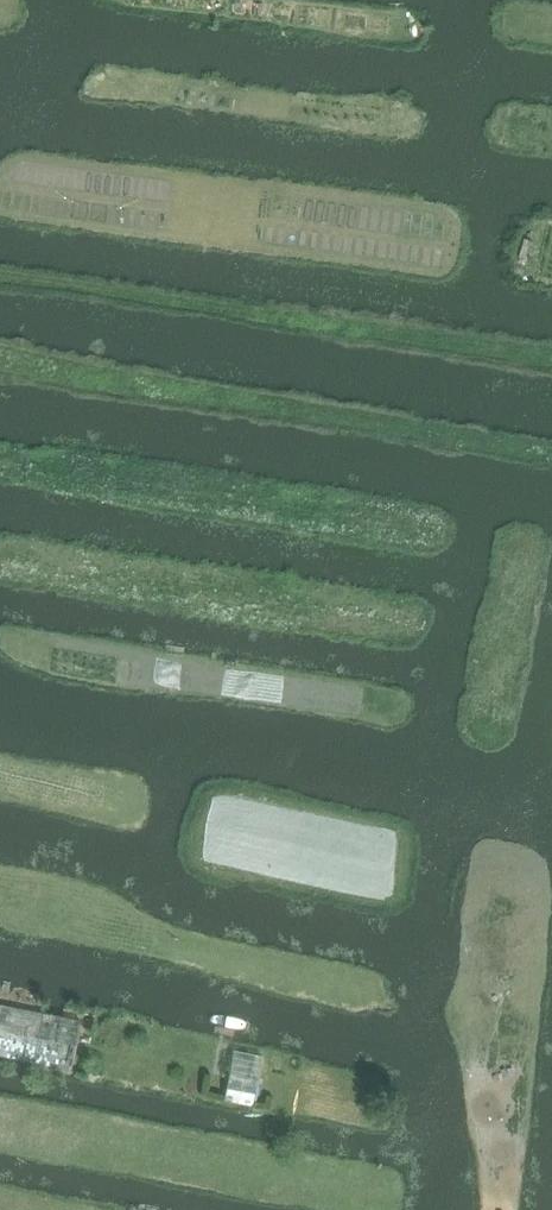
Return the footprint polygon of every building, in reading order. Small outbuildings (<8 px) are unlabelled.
[(0,1005),(0,1053),(71,1066),(79,1020),(0,1005)] [(261,1057),(232,1051),(222,1102),(251,1108),(261,1057)]
